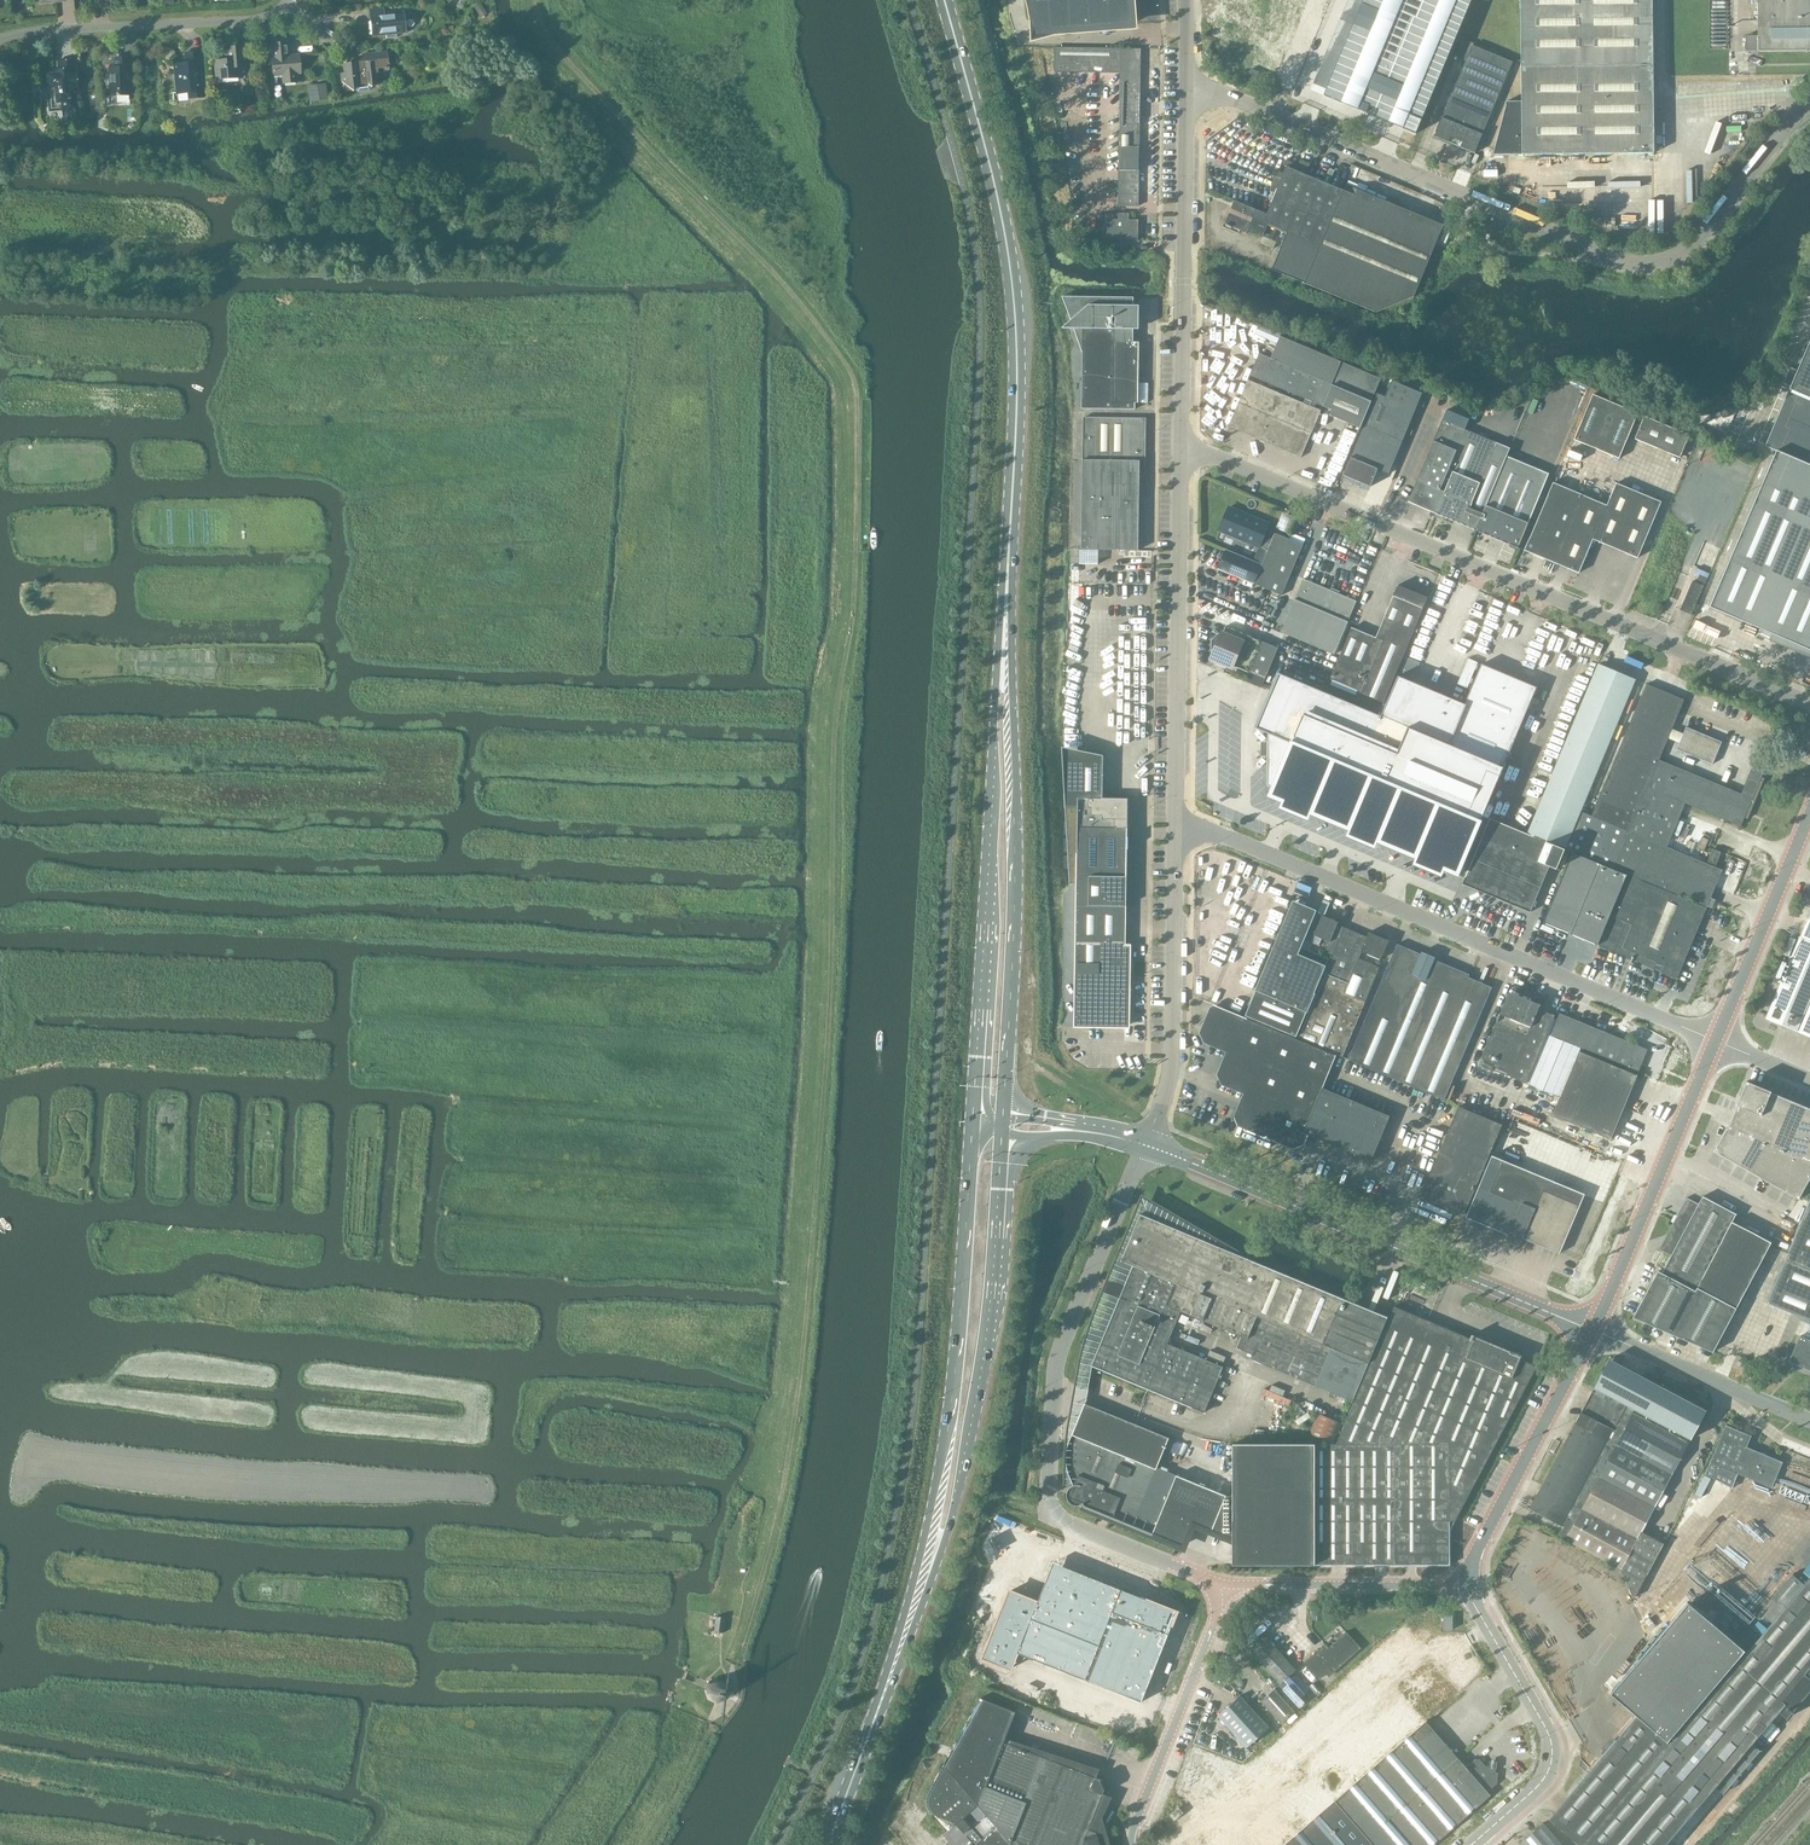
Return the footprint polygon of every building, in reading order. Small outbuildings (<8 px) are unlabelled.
[(1028,12),(1029,47),(1055,39),(1137,34),(1134,0),(1025,0),(1028,12)] [(1324,96),(1327,97),(1342,103),(1385,0),(1364,0),(1324,96)] [(1360,103),(1369,106),(1367,113),(1389,123),(1441,0),(1403,0),(1360,103)] [(1403,128),(1416,134),(1472,0),(1456,0),(1403,128)] [(1494,155),(1654,153),(1653,0),(1521,0),(1522,104),(1506,104),(1506,110),(1494,155)] [(1809,51),(1809,0),(1757,0),(1757,35),(1745,35),(1745,51),(1757,51),(1809,51)] [(480,2),(474,6),(481,17),(487,13),(480,2)] [(384,13),(384,8),(369,10),(372,37),(386,35),(386,38),(396,37),(396,31),(405,30),(403,11),(384,13)] [(1434,138),(1473,154),(1474,155),(1513,62),(1473,46),(1474,44),(1463,39),(1455,57),(1466,61),(1434,138)] [(287,43),(272,44),(273,58),(272,58),(273,76),(280,75),(281,84),(295,83),(294,74),(300,73),(299,55),(289,56),(287,43)] [(217,79),(238,77),(237,67),(245,67),(243,46),(226,48),(227,60),(215,61),(217,79)] [(1120,73),(1119,205),(1139,206),(1141,49),(1054,49),(1054,72),(1120,73)] [(202,85),(200,52),(185,53),(186,63),(174,64),(177,94),(189,93),(189,99),(204,97),(203,85),(202,85)] [(345,73),(341,74),(342,82),(344,84),(344,85),(343,86),(343,87),(343,88),(343,89),(344,89),(344,90),(345,91),(346,91),(347,91),(347,92),(348,92),(348,91),(349,91),(350,91),(350,90),(351,90),(353,92),(355,89),(358,91),(369,90),(372,87),(373,85),(374,86),(375,86),(376,86),(377,86),(378,86),(379,85),(379,84),(380,83),(380,82),(379,81),(379,80),(378,80),(378,79),(380,77),(379,70),(389,69),(387,52),(369,54),(370,63),(368,63),(365,66),(362,67),(356,63),(344,64),(345,73)] [(110,96),(129,95),(128,76),(132,76),(131,57),(115,58),(115,68),(109,68),(110,96)] [(41,74),(40,78),(41,85),(43,85),(45,86),(43,88),(52,95),(51,97),(51,103),(52,104),(52,105),(53,106),(54,107),(55,107),(55,108),(56,108),(57,108),(58,108),(62,108),(62,110),(63,121),(75,120),(74,109),(72,90),(77,89),(75,60),(58,62),(59,70),(51,71),(51,72),(44,73),(41,74)] [(18,93),(34,91),(32,74),(16,76),(18,93)] [(90,98),(91,115),(105,114),(103,97),(90,98)] [(1305,283),(1381,314),(1383,310),(1409,298),(1413,300),(1443,225),(1443,224),(1345,185),(1343,190),(1306,175),(1308,169),(1284,160),(1277,177),(1282,179),(1267,214),(1236,201),(1227,226),(1231,228),(1232,227),(1260,239),(1262,235),(1273,239),(1277,229),(1288,234),(1273,270),(1305,283)] [(1107,239),(1138,240),(1139,220),(1129,220),(1129,214),(1118,214),(1118,220),(1108,220),(1107,239)] [(1134,327),(1135,298),(1063,297),(1074,327),(1083,352),(1083,353),(1082,409),(1135,410),(1135,402),(1138,403),(1139,343),(1134,343),(1134,330),(1134,327)] [(1332,409),(1329,416),(1354,426),(1361,429),(1382,380),(1282,337),(1273,359),(1259,353),(1250,375),(1325,406),(1332,409)] [(1765,446),(1777,451),(1809,465),(1809,341),(1798,370),(1791,367),(1784,384),(1790,387),(1765,446)] [(1248,380),(1238,403),(1311,433),(1321,410),(1248,380)] [(1378,395),(1344,475),(1371,486),(1378,469),(1389,473),(1392,466),(1423,394),(1392,382),(1386,398),(1378,395)] [(1574,441),(1619,460),(1638,415),(1593,396),(1574,441)] [(1311,433),(1238,403),(1229,426),(1265,441),(1302,456),(1311,433)] [(1148,418),(1085,417),(1083,549),(1140,550),(1140,494),(1141,472),(1148,472),(1148,418)] [(1635,440),(1651,446),(1679,458),(1689,436),(1644,417),(1635,440)] [(1532,466),(1509,457),(1513,449),(1500,444),(1493,441),(1468,431),(1445,421),(1426,466),(1410,503),(1420,507),(1477,531),(1519,548),(1520,549),(1551,475),(1532,466)] [(1710,607),(1809,650),(1809,465),(1777,451),(1710,607)] [(1386,478),(1380,492),(1386,495),(1392,480),(1386,478)] [(1526,550),(1552,562),(1580,494),(1554,483),(1531,539),(1530,539),(1526,550)] [(1617,483),(1608,505),(1594,540),(1609,546),(1616,549),(1639,493),(1617,483)] [(1662,502),(1639,493),(1616,549),(1639,558),(1662,502)] [(1580,494),(1552,562),(1580,573),(1594,540),(1608,505),(1580,494)] [(1229,507),(1221,526),(1222,527),(1261,543),(1260,545),(1259,546),(1260,547),(1269,550),(1276,533),(1267,530),(1266,529),(1269,523),(1246,514),(1241,512),(1230,507),(1229,507)] [(1227,551),(1219,569),(1283,596),(1304,545),(1276,533),(1269,550),(1263,566),(1227,551)] [(1282,632),(1281,633),(1335,655),(1358,601),(1349,598),(1304,579),(1288,617),(1282,632)] [(1693,581),(1680,610),(1692,615),(1704,586),(1693,581)] [(1327,689),(1381,712),(1418,624),(1429,598),(1399,586),(1377,638),(1352,628),(1327,689)] [(1214,658),(1266,679),(1279,648),(1227,626),(1218,648),(1214,658)] [(1409,658),(1404,671),(1415,675),(1421,663),(1409,658)] [(1482,663),(1472,659),(1462,684),(1471,688),(1482,663)] [(1269,796),(1353,832),(1458,877),(1493,795),(1492,794),(1495,787),(1496,787),(1510,754),(1509,754),(1513,746),(1514,746),(1516,741),(1515,740),(1518,733),(1519,733),(1539,688),(1518,679),(1517,680),(1504,675),(1504,674),(1483,665),(1466,705),(1424,687),(1424,688),(1417,685),(1417,684),(1399,676),(1382,717),(1280,673),(1268,702),(1270,703),(1269,743),(1268,743),(1267,744),(1266,744),(1265,745),(1265,746),(1264,747),(1264,748),(1264,749),(1264,750),(1265,751),(1265,752),(1266,753),(1267,753),(1268,754),(1269,754),(1268,785),(1273,787),(1269,796)] [(1629,832),(1592,817),(1581,812),(1636,680),(1599,665),(1528,834),(1491,818),(1463,884),(1531,912),(1550,866),(1557,869),(1565,849),(1547,841),(1548,840),(1615,867),(1629,832)] [(1647,685),(1592,817),(1629,832),(1615,867),(1614,868),(1708,907),(1723,870),(1668,847),(1686,804),(1741,827),(1745,817),(1748,818),(1765,778),(1762,777),(1766,767),(1755,762),(1742,794),(1660,760),(1685,700),(1647,685)] [(1677,749),(1713,765),(1722,743),(1686,728),(1677,749)] [(1072,780),(1064,780),(1070,888),(1078,888),(1076,991),(1076,1029),(1101,1029),(1130,1030),(1131,965),(1131,945),(1127,945),(1129,801),(1111,800),(1111,797),(1104,796),(1105,757),(1085,753),(1084,759),(1073,759),(1072,780)] [(1698,849),(1705,851),(1709,840),(1703,837),(1698,849)] [(1708,862),(1717,865),(1722,853),(1713,849),(1708,862)] [(1572,853),(1543,923),(1598,945),(1627,875),(1572,853)] [(1633,960),(1678,978),(1707,908),(1629,876),(1600,946),(1632,959),(1630,962),(1632,963),(1633,960)] [(1256,990),(1245,1016),(1296,1038),(1330,959),(1302,947),(1305,940),(1312,943),(1313,943),(1319,946),(1322,939),(1330,943),(1327,949),(1334,952),(1345,926),(1339,923),(1337,922),(1323,916),(1323,917),(1315,914),(1316,911),(1302,905),(1294,902),(1286,920),(1279,938),(1256,990)] [(1769,1020),(1809,1037),(1809,920),(1769,1020)] [(1346,928),(1299,1039),(1343,1057),(1380,967),(1359,959),(1362,952),(1381,960),(1389,941),(1369,933),(1367,937),(1356,932),(1346,928)] [(1421,955),(1398,945),(1349,1060),(1374,1071),(1445,1101),(1458,1071),(1493,988),(1469,978),(1470,975),(1434,960),(1435,958),(1427,954),(1422,952),(1421,955)] [(1495,1070),(1527,1084),(1548,1034),(1556,1015),(1540,1009),(1541,1005),(1510,992),(1482,1059),(1497,1065),(1495,1070)] [(1305,1133),(1372,1161),(1391,1117),(1323,1088),(1336,1056),(1216,1006),(1204,1037),(1230,1048),(1228,1052),(1231,1053),(1221,1079),(1247,1090),(1245,1094),(1249,1095),(1238,1121),(1291,1143),(1302,1138),(1305,1133)] [(1559,1013),(1550,1035),(1639,1072),(1648,1049),(1622,1039),(1559,1013)] [(1580,1051),(1567,1083),(1624,1107),(1637,1075),(1580,1051)] [(1769,1091),(1746,1081),(1737,1104),(1760,1114),(1769,1091)] [(1624,1107),(1567,1083),(1553,1115),(1611,1139),(1624,1107)] [(1780,1096),(1770,1091),(1769,1091),(1760,1114),(1771,1119),(1780,1096)] [(1780,1096),(1771,1119),(1782,1123),(1791,1100),(1780,1096)] [(1782,1123),(1772,1145),(1787,1151),(1806,1106),(1791,1100),(1782,1123)] [(1760,1114),(1737,1104),(1726,1127),(1772,1145),(1782,1123),(1771,1119),(1760,1114)] [(1787,1151),(1802,1157),(1809,1139),(1809,1108),(1806,1106),(1787,1151)] [(1465,1215),(1503,1125),(1459,1107),(1426,1185),(1422,1196),(1465,1215)] [(1714,1151),(1797,1197),(1809,1174),(1809,1161),(1772,1145),(1726,1127),(1714,1151)] [(1466,1218),(1509,1234),(1506,1241),(1520,1247),(1523,1240),(1559,1254),(1584,1194),(1492,1155),(1466,1218)] [(1671,1256),(1663,1271),(1736,1309),(1771,1243),(1732,1222),(1737,1214),(1703,1196),(1698,1204),(1686,1198),(1676,1217),(1659,1249),(1671,1256)] [(1809,1321),(1809,1199),(1785,1260),(1767,1303),(1809,1321)] [(1090,1364),(1089,1367),(1103,1373),(1104,1371),(1148,1389),(1205,1413),(1224,1367),(1168,1344),(1181,1312),(1241,1336),(1236,1348),(1242,1351),(1254,1356),(1254,1355),(1266,1360),(1264,1364),(1265,1365),(1266,1360),(1354,1396),(1352,1401),(1353,1401),(1366,1370),(1388,1318),(1367,1309),(1360,1306),(1346,1300),(1257,1263),(1141,1214),(1122,1261),(1133,1266),(1124,1288),(1120,1298),(1092,1365),(1090,1364)] [(1736,1309),(1663,1271),(1661,1274),(1657,1272),(1633,1318),(1697,1346),(1713,1352),(1736,1309)] [(1395,1307),(1366,1375),(1337,1444),(1315,1444),(1315,1565),(1450,1565),(1450,1530),(1450,1521),(1455,1521),(1456,1519),(1461,1511),(1537,1367),(1521,1360),(1522,1356),(1472,1335),(1471,1339),(1395,1307)] [(1805,1338),(1800,1336),(1790,1362),(1805,1368),(1809,1370),(1809,1340),(1805,1338)] [(1586,1404),(1580,1414),(1537,1496),(1530,1509),(1563,1527),(1558,1536),(1622,1571),(1634,1597),(1636,1597),(1664,1544),(1642,1532),(1706,1411),(1642,1377),(1609,1359),(1594,1388),(1592,1392),(1586,1404)] [(1154,1533),(1183,1545),(1193,1522),(1233,1539),(1233,1565),(1315,1565),(1315,1444),(1233,1444),(1233,1495),(1227,1496),(1158,1467),(1169,1438),(1085,1404),(1073,1435),(1071,1478),(1076,1480),(1068,1501),(1113,1518),(1114,1516),(1154,1532),(1154,1533)] [(1725,1425),(1721,1437),(1710,1462),(1705,1474),(1731,1487),(1737,1473),(1771,1488),(1782,1462),(1746,1447),(1751,1436),(1725,1425)] [(1024,1592),(1000,1653),(1030,1665),(1035,1652),(1132,1692),(1168,1608),(1082,1574),(1075,1572),(1069,1574),(1068,1576),(1066,1577),(1055,1605),(1024,1592)] [(1549,1819),(1577,1842),(1576,1843),(1578,1844),(1665,1844),(1670,1839),(1715,1786),(1723,1793),(1760,1750),(1752,1743),(1779,1712),(1786,1718),(1809,1690),(1809,1578),(1805,1584),(1804,1585),(1792,1574),(1735,1642),(1688,1602),(1611,1693),(1637,1716),(1629,1725),(1577,1787),(1572,1793),(1549,1819)] [(1322,1605),(1313,1605),(1313,1619),(1322,1619),(1322,1605)] [(724,1632),(726,1617),(716,1616),(714,1631),(724,1632)] [(1444,1629),(1453,1629),(1453,1616),(1444,1616),(1444,1629)] [(1305,1663),(1319,1679),(1326,1673),(1329,1677),(1362,1649),(1347,1632),(1322,1654),(1320,1651),(1305,1663)] [(1250,1649),(1273,1675),(1281,1685),(1288,1679),(1297,1671),(1265,1636),(1250,1649)] [(719,1701),(728,1698),(732,1689),(729,1680),(721,1676),(712,1679),(707,1687),(711,1697),(719,1701)] [(1002,1691),(1005,1684),(990,1678),(987,1685),(1002,1691)] [(1288,1679),(1281,1685),(1305,1712),(1324,1696),(1314,1684),(1302,1695),(1288,1679)] [(1262,1701),(1282,1723),(1296,1711),(1276,1688),(1262,1701)] [(1335,1800),(1374,1844),(1403,1844),(1384,1823),(1458,1758),(1426,1722),(1459,1693),(1458,1691),(1335,1800)] [(1270,1727),(1241,1695),(1219,1715),(1248,1747),(1270,1727)] [(944,1766),(1013,1844),(1106,1844),(1096,1813),(1107,1785),(1104,1779),(1005,1740),(1016,1711),(981,1697),(946,1764),(944,1766)] [(1458,1758),(1384,1823),(1403,1844),(1434,1844),(1457,1825),(1490,1795),(1487,1792),(1497,1784),(1498,1773),(1496,1773),(1496,1763),(1490,1763),(1490,1766),(1486,1766),(1480,1760),(1476,1759),(1466,1768),(1458,1758)] [(944,1766),(932,1789),(930,1793),(929,1796),(929,1800),(930,1804),(932,1808),(934,1811),(950,1829),(943,1834),(949,1840),(947,1842),(950,1844),(1013,1844),(944,1766)] [(1284,1844),(1374,1844),(1335,1800),(1284,1844)] [(1179,1808),(1173,1813),(1170,1815),(1175,1821),(1184,1813),(1179,1808)] [(1543,1823),(1522,1842),(1524,1844),(1563,1844),(1543,1823)]
